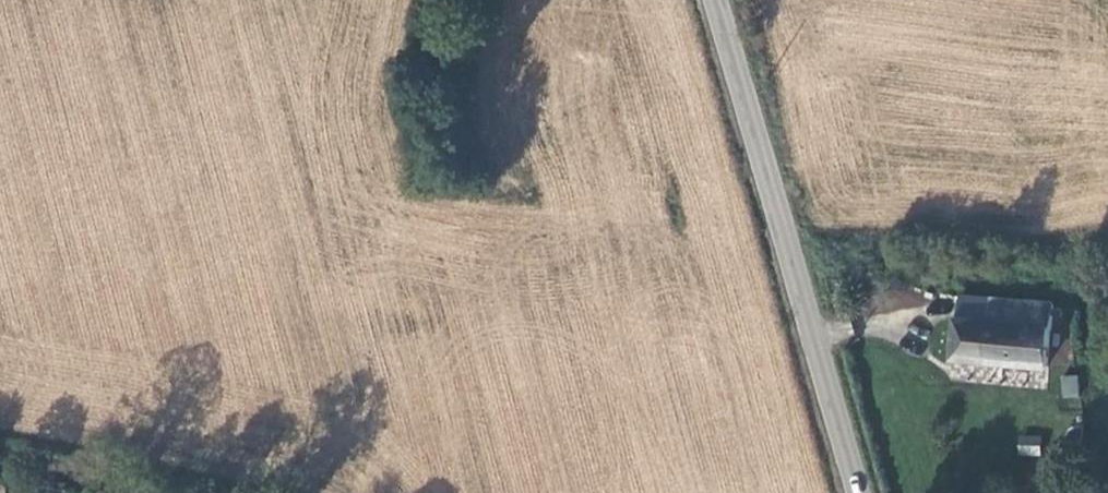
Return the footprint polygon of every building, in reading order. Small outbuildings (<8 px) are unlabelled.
[(1060,312),(999,303),(997,327),(993,368),(1055,373),(1060,312)] [(962,366),(993,368),(997,327),(964,324),(962,366)] [(1063,400),(1089,401),(1089,369),(1063,368),(1063,400)] [(1026,442),(1026,451),(1026,455),(1044,457),(1044,443),(1026,442)]
